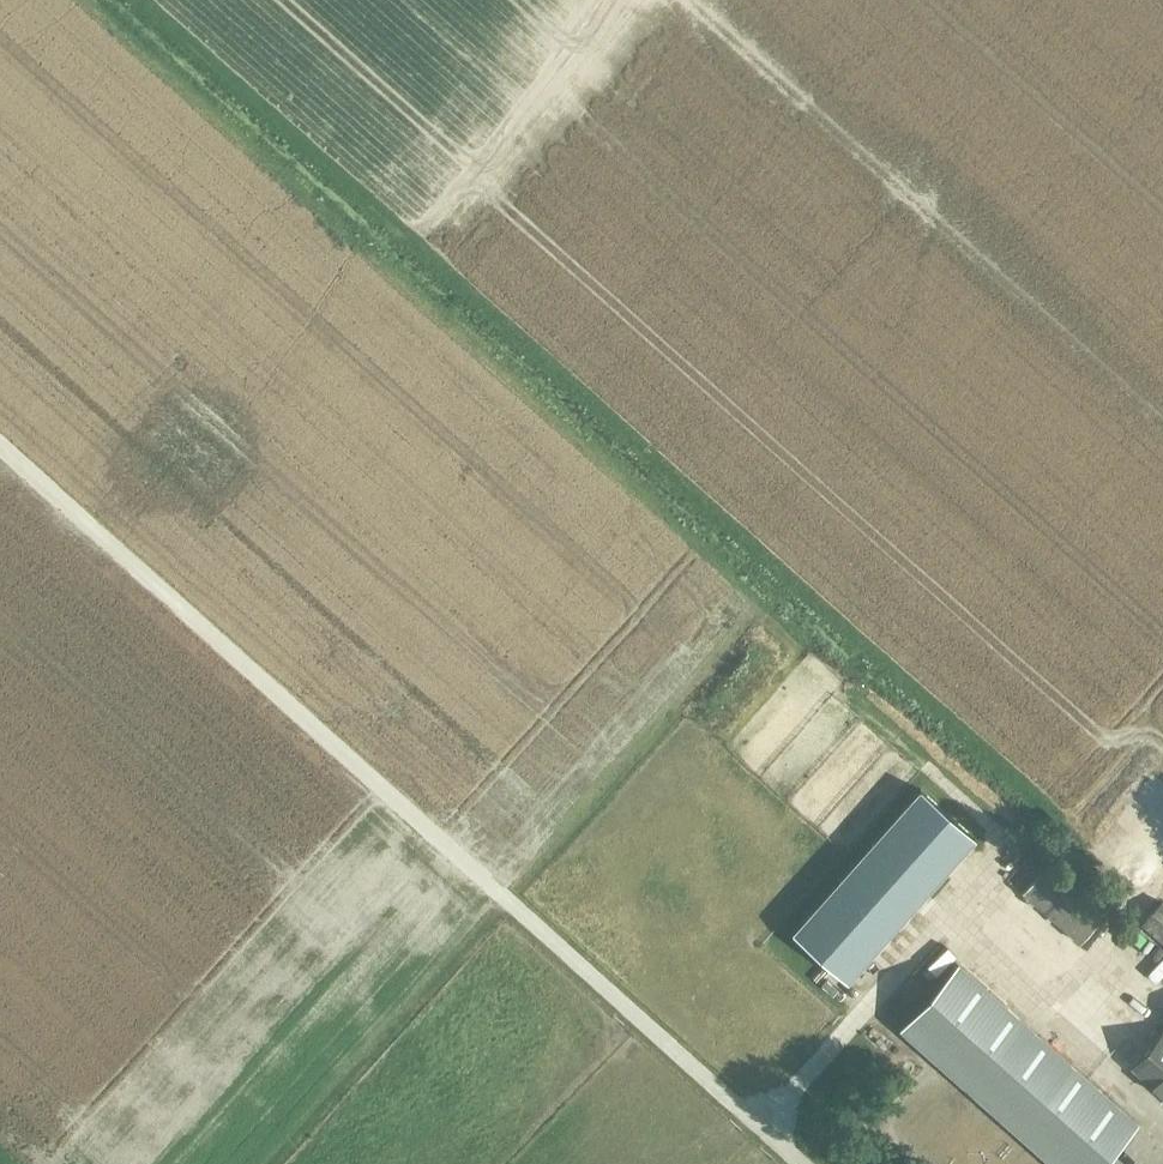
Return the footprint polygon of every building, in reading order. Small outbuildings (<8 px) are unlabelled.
[(792,932),(847,981),(976,837),(921,788),(792,932)] [(1048,861),(1022,891),(1080,942),(1107,912),(1048,861)] [(1150,911),(1141,922),(1162,942),(1162,901),(1161,899),(1150,911)] [(957,965),(901,1027),(1053,1163),(1101,1163),(1137,1124),(959,963),(957,965)] [(1131,1067),(1162,1095),(1162,1032),(1131,1067)]
